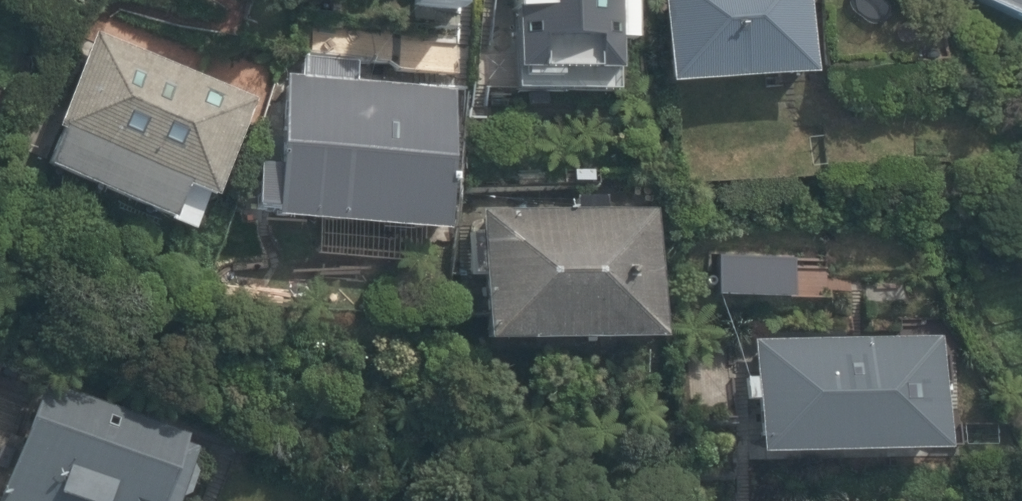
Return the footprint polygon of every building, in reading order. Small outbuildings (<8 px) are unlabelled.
[(430,38),(484,38),(483,0),(430,0),(430,38)] [(522,103),(620,100),(617,0),(519,0),(522,103)] [(678,107),(826,90),(816,0),(666,0),(678,107)] [(1018,16),(1021,9),(1021,0),(987,0),(1018,16)] [(288,224),(287,251),(460,257),(464,96),(369,93),(371,39),(296,37),(292,171),(268,171),(267,223),(288,224)] [(259,116),(97,41),(34,175),(172,240),(193,197),(216,208),(259,116)] [(651,194),(472,200),(477,349),(657,343),(651,194)] [(948,325),(744,331),(748,448),(952,441),(948,325)] [(0,376),(0,500),(135,500),(158,431),(0,376)]
